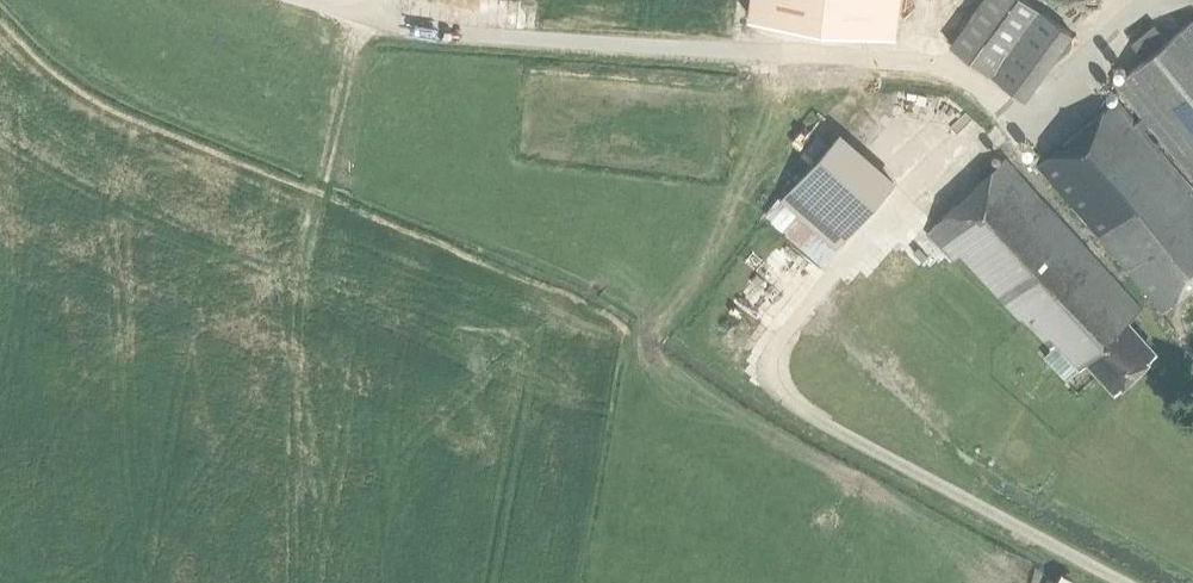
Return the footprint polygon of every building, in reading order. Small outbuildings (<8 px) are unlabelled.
[(748,16),(897,33),(901,0),(750,0),(748,16)] [(1029,97),(1075,34),(1030,0),(985,0),(954,41),(1029,97)] [(1167,40),(1154,24),(1131,43),(1144,59),(1115,83),(1142,116),(1150,125),(1192,178),(1192,18),(1167,40)] [(1142,116),(1135,121),(1117,99),(1037,163),(1162,312),(1192,287),(1192,195),(1190,192),(1192,189),(1143,130),(1150,125),(1142,116)] [(782,198),(839,248),(899,180),(842,130),(823,151),(785,195),(782,198)] [(1142,308),(1004,157),(934,225),(961,254),(1024,322),(1026,320),(1051,346),(1056,342),(1079,368),(1089,359),(1117,389),(1155,352),(1127,322),(1142,308)] [(927,232),(954,261),(961,254),(934,226),(927,232)]
